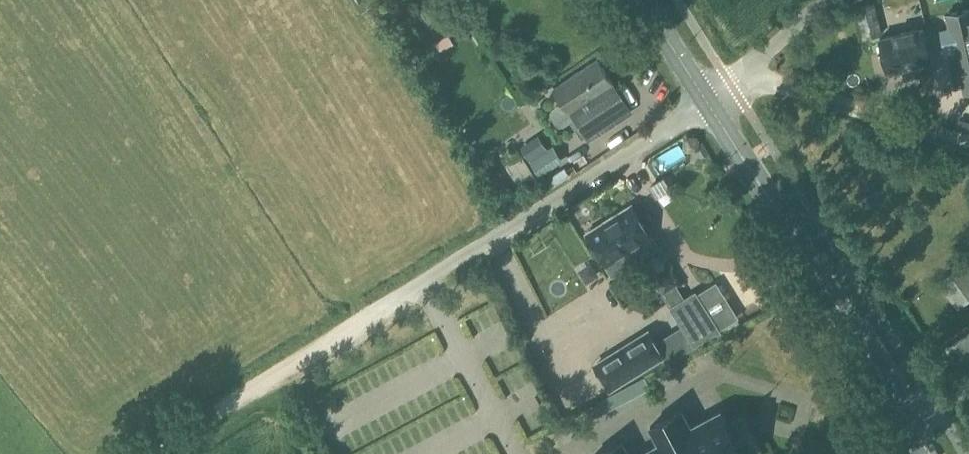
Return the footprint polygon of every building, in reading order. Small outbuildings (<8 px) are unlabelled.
[(876,2),(856,7),(863,37),(881,33),(876,2)] [(948,17),(951,31),(939,34),(943,50),(954,47),(958,65),(968,62),(968,12),(948,17)] [(922,28),(880,38),(887,70),(904,66),(906,76),(932,70),(922,28)] [(597,62),(556,87),(571,112),(612,84),(597,62)] [(571,112),(570,113),(589,140),(633,111),(614,83),(612,84),(571,112)] [(533,164),(550,152),(540,139),(523,150),(533,164)] [(648,226),(654,222),(655,219),(650,211),(647,210),(641,214),(635,204),(604,222),(613,237),(622,232),(638,257),(659,245),(648,226)] [(638,257),(622,232),(613,237),(604,222),(590,230),(614,272),(638,257)] [(653,281),(661,294),(676,285),(681,282),(673,269),(653,281)] [(670,307),(681,325),(695,346),(716,333),(717,334),(721,332),(697,294),(695,291),(684,297),(670,307)] [(646,312),(651,302),(634,295),(630,304),(646,312)] [(596,361),(595,362),(609,386),(661,356),(648,331),(608,354),(622,377),(610,384),(596,361)] [(760,447),(743,414),(729,422),(722,409),(691,426),(682,409),(651,426),(660,442),(638,453),(746,453),(760,447)] [(623,440),(597,453),(630,453),(623,440)]
